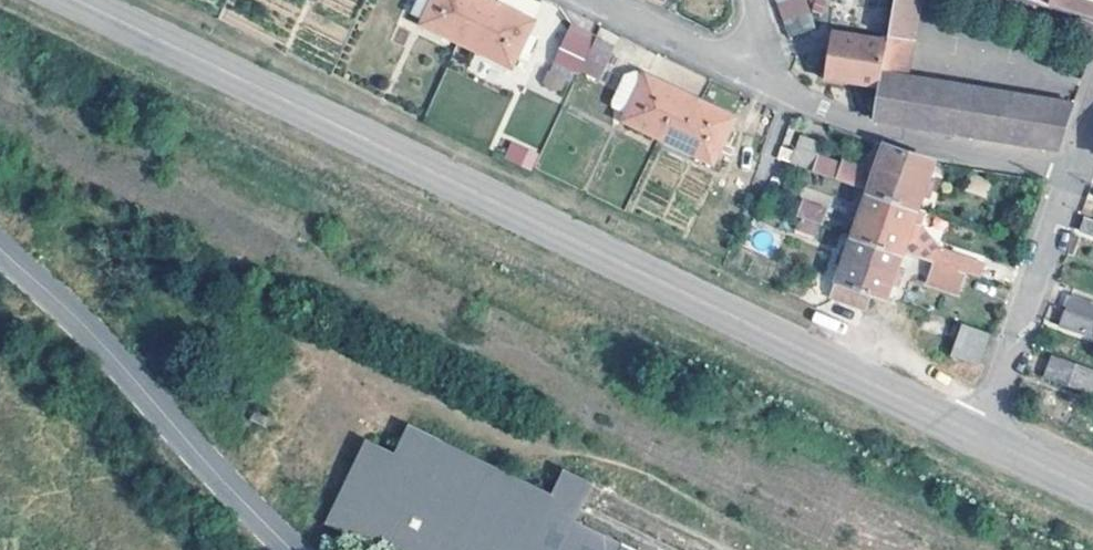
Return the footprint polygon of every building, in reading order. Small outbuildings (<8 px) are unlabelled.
[(409,12),(423,18),(431,0),(415,0),(409,12)] [(456,39),(466,19),(483,27),(496,5),(486,0),(485,0),(431,0),(423,18),(421,23),(456,39)] [(782,17),(806,8),(804,0),(779,0),(776,1),(782,17)] [(887,37),(884,53),(909,56),(919,0),(892,0),(887,37)] [(1079,16),(1092,21),(1092,3),(1084,0),(1035,0),(1079,16)] [(466,19),(456,39),(465,44),(509,65),(529,21),(496,5),(483,27),(466,19)] [(788,36),(814,27),(810,14),(806,8),(782,17),(788,36)] [(1079,16),(1071,37),(1092,44),(1092,42),(1092,21),(1079,16)] [(592,35),(571,25),(554,60),(576,70),(592,35)] [(879,84),(884,53),(887,37),(830,28),(822,75),(879,84)] [(613,46),(595,37),(579,69),(599,78),(613,46)] [(909,56),(884,53),(879,84),(873,120),(1055,150),(1071,105),(906,78),(909,56)] [(623,119),(658,137),(669,115),(687,124),(697,101),(687,96),(633,70),(620,75),(607,102),(612,107),(626,113),(623,119)] [(669,115),(658,137),(667,141),(711,162),(731,118),(697,101),(687,124),(669,115)] [(801,130),(794,128),(782,162),(812,173),(817,158),(794,150),(801,130)] [(794,150),(817,158),(824,138),(801,130),(794,150)] [(531,169),(537,150),(510,140),(503,160),(531,169)] [(885,198),(896,202),(914,209),(919,193),(926,195),(932,175),(927,174),(931,161),(912,154),(883,144),(877,159),(869,156),(865,169),(864,173),(872,176),(866,192),(885,198)] [(836,165),(817,158),(812,173),(833,180),(838,165),(836,165)] [(864,173),(865,169),(838,160),(836,165),(838,165),(833,180),(866,192),(872,176),(864,173)] [(852,234),(870,241),(878,218),(888,222),(896,202),(885,198),(866,192),(863,203),(855,199),(848,217),(856,221),(852,234)] [(802,201),(797,214),(818,222),(823,209),(802,201)] [(881,244),(899,250),(933,262),(938,248),(919,224),(917,223),(910,220),(914,209),(896,202),(888,222),(878,218),(870,241),(881,244)] [(813,235),(818,222),(797,214),(792,228),(813,235)] [(1079,216),(1074,232),(1088,236),(1092,238),(1092,221),(1079,216)] [(873,268),(881,244),(870,241),(852,234),(848,245),(839,242),(832,261),(841,265),(836,281),(854,287),(862,264),(873,268)] [(896,262),(899,250),(881,244),(873,268),(862,264),(854,287),(868,291),(883,297),(889,280),(896,283),(902,265),(896,262)] [(933,262),(962,273),(976,277),(981,263),(938,248),(933,262)] [(962,273),(933,262),(929,275),(958,285),(962,273)] [(854,287),(836,281),(831,295),(862,306),(868,291),(854,287)] [(1071,294),(1066,310),(1092,319),(1092,302),(1071,294)] [(1066,310),(1061,325),(1092,337),(1092,319),(1066,310)] [(948,324),(921,315),(916,330),(922,333),(923,330),(943,338),(948,324)] [(985,332),(954,322),(948,338),(955,341),(954,344),(951,351),(974,362),(985,332)] [(1053,355),(1046,377),(1092,394),(1092,390),(1092,369),(1053,355)] [(269,418),(254,409),(248,420),(263,428),(269,418)] [(400,414),(387,441),(358,429),(318,512),(395,549),(646,549),(567,511),(528,493),(534,479),(400,414)] [(582,478),(553,457),(541,482),(534,479),(528,493),(567,511),(582,478)]
